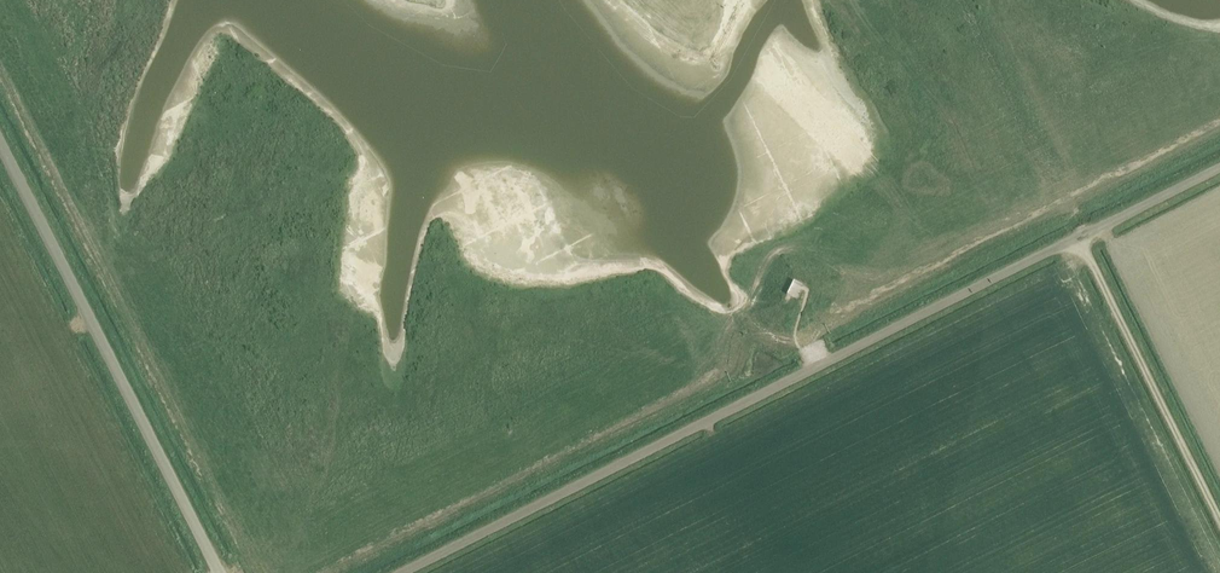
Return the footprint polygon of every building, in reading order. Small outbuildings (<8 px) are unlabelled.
[(918,174),(921,180),(930,174),(927,169),(918,174)]
